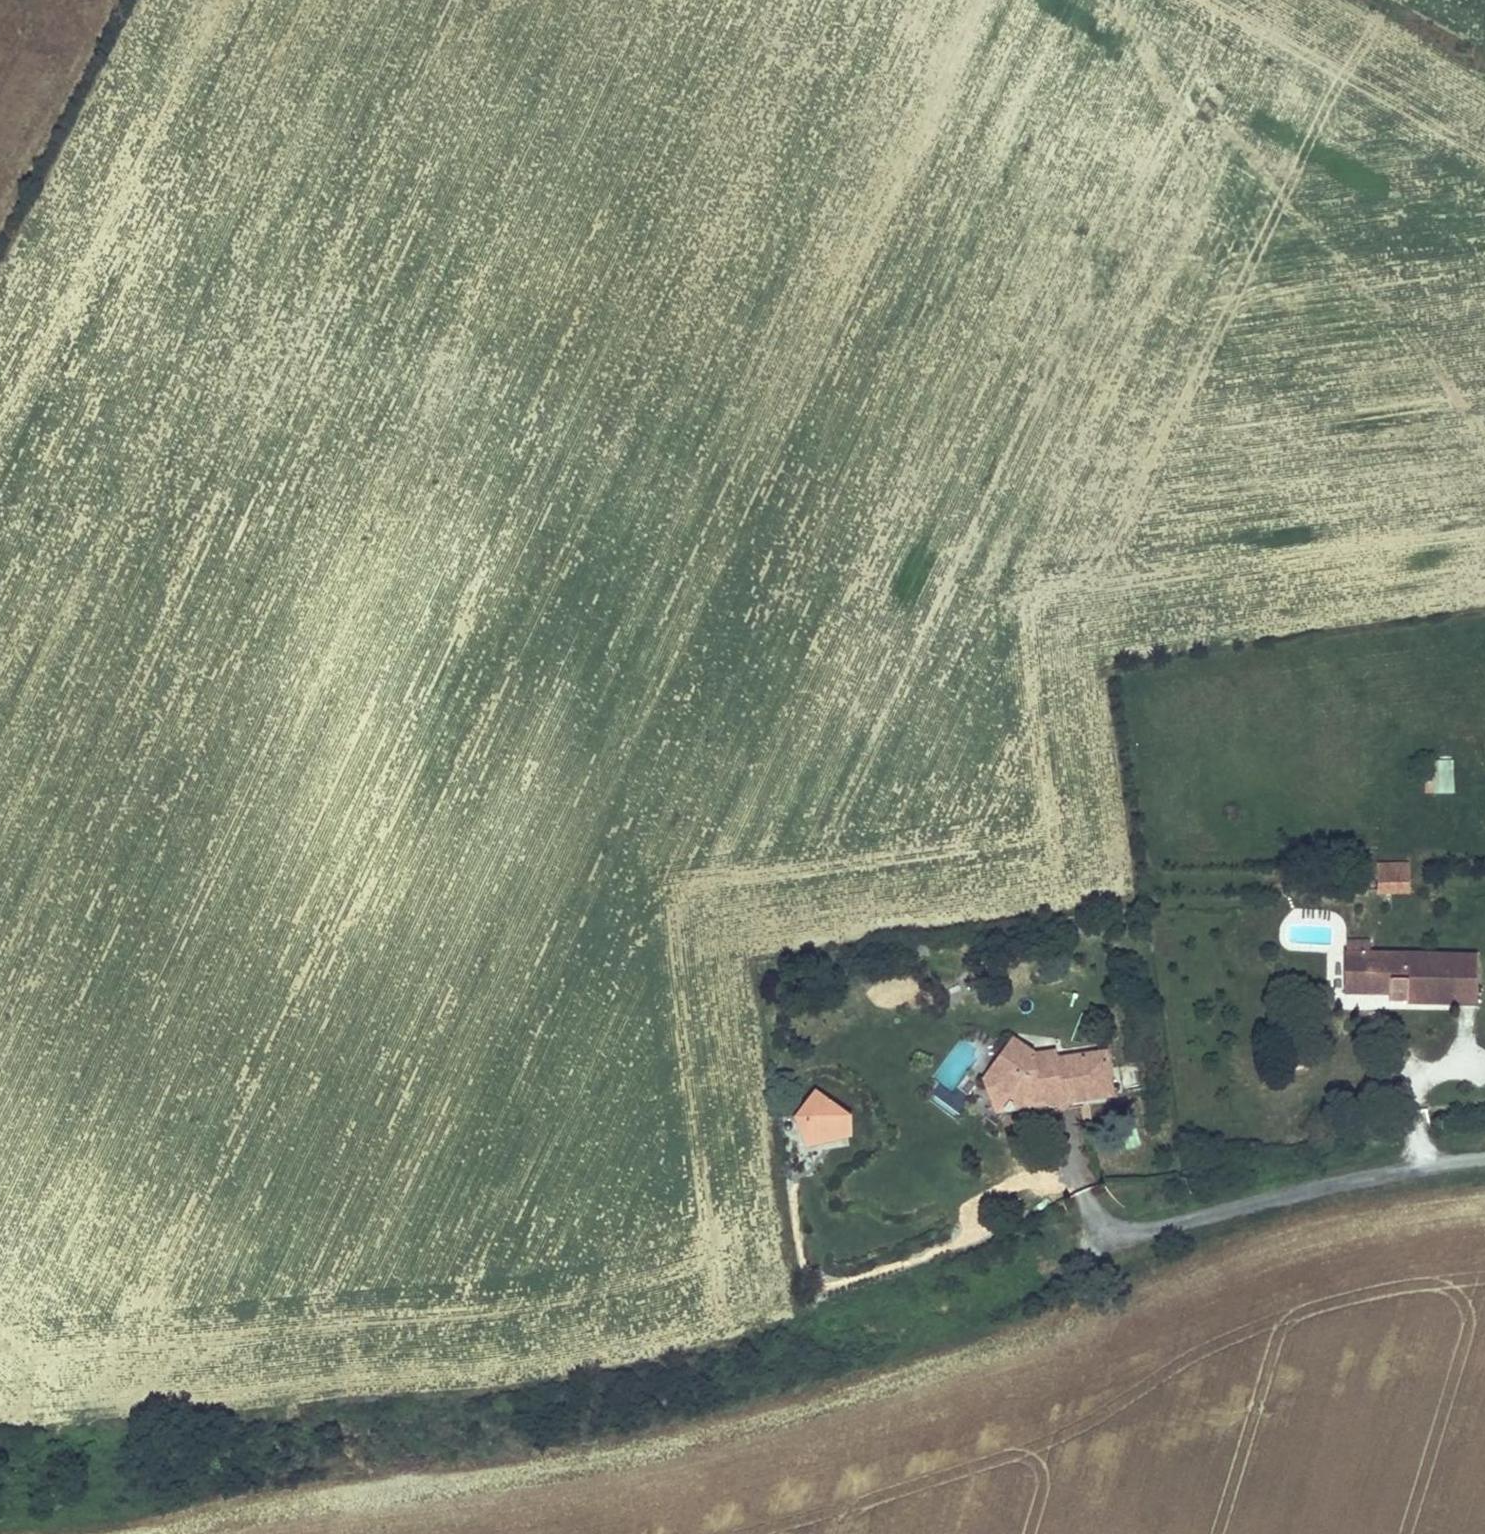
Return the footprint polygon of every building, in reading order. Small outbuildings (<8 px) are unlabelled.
[(1453,761),(1422,762),(1423,795),(1454,794),(1453,761)] [(1408,863),(1376,863),(1376,896),(1409,896),(1408,863)] [(1476,1008),(1477,954),(1370,952),(1370,942),(1346,941),(1345,952),(1342,952),(1341,998),(1387,999),(1387,1005),(1405,1005),(1405,1007),(1476,1008)] [(1110,1087),(1105,1051),(1055,1058),(1054,1051),(1032,1054),(1011,1037),(987,1071),(1002,1082),(993,1093),(1019,1114),(1080,1105),(1078,1092),(1110,1087)] [(993,1093),(1002,1082),(987,1071),(979,1082),(993,1093)] [(1110,1087),(1078,1092),(1080,1105),(1112,1101),(1110,1087)]
